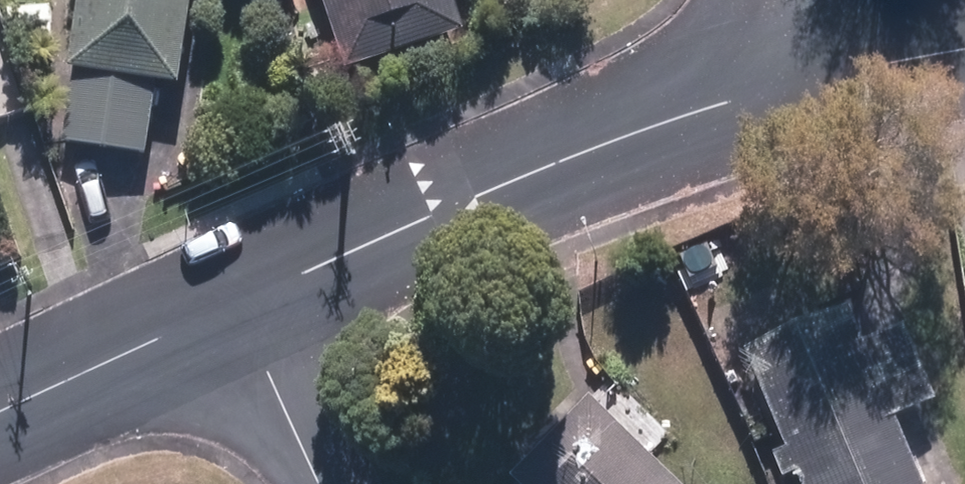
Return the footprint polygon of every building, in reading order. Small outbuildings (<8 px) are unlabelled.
[(203,0),(102,0),(85,133),(156,142),(166,56),(195,59),(203,0)] [(354,63),(458,29),(449,0),(333,0),(354,63)] [(754,341),(812,483),(904,483),(874,409),(918,391),(878,292),(754,341)] [(523,471),(536,483),(676,483),(590,402),(523,471)]
